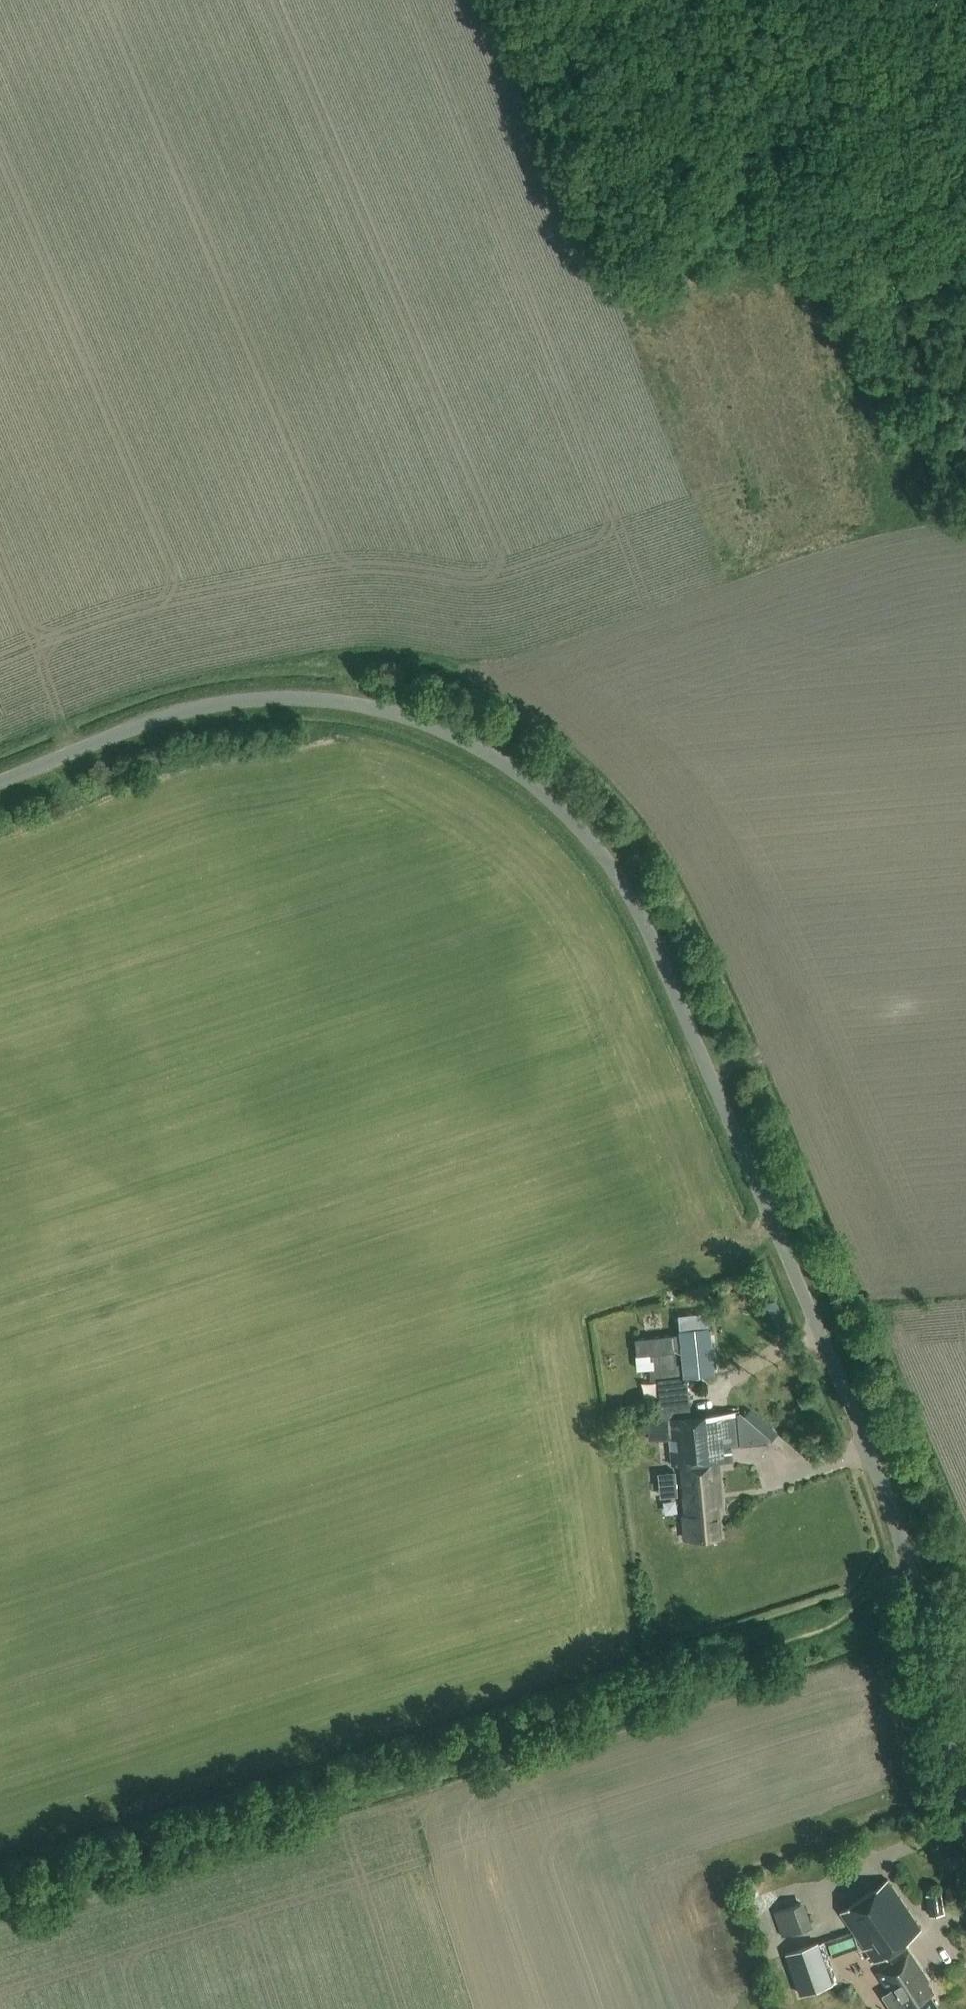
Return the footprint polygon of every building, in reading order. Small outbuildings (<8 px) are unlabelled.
[(777,1302),(767,1307),(779,1333),(790,1329),(777,1302)] [(679,1333),(685,1380),(688,1379),(715,1377),(711,1329),(679,1333)] [(676,1364),(675,1351),(674,1335),(636,1338),(638,1354),(649,1353),(651,1380),(659,1380),(662,1416),(691,1414),(688,1379),(685,1380),(683,1380),(682,1364),(676,1364)] [(719,1495),(716,1462),(735,1460),(734,1447),(743,1446),(739,1409),(691,1414),(662,1416),(663,1418),(650,1418),(650,1439),(670,1440),(673,1469),(681,1468),(685,1517),(682,1518),(684,1541),(718,1538),(714,1496),(719,1495)] [(875,1962),(921,1930),(887,1880),(841,1912),(873,1958),(870,1961),(871,1963),(874,1961),(875,1962)] [(927,1895),(930,1916),(946,1914),(942,1893),(927,1895)] [(804,1901),(774,1912),(782,1936),(812,1926),(804,1901)] [(837,1981),(824,1941),(788,1954),(801,1994),(837,1981)] [(924,1985),(931,1980),(911,1950),(878,1970),(903,2008),(940,2008),(924,1985)]
